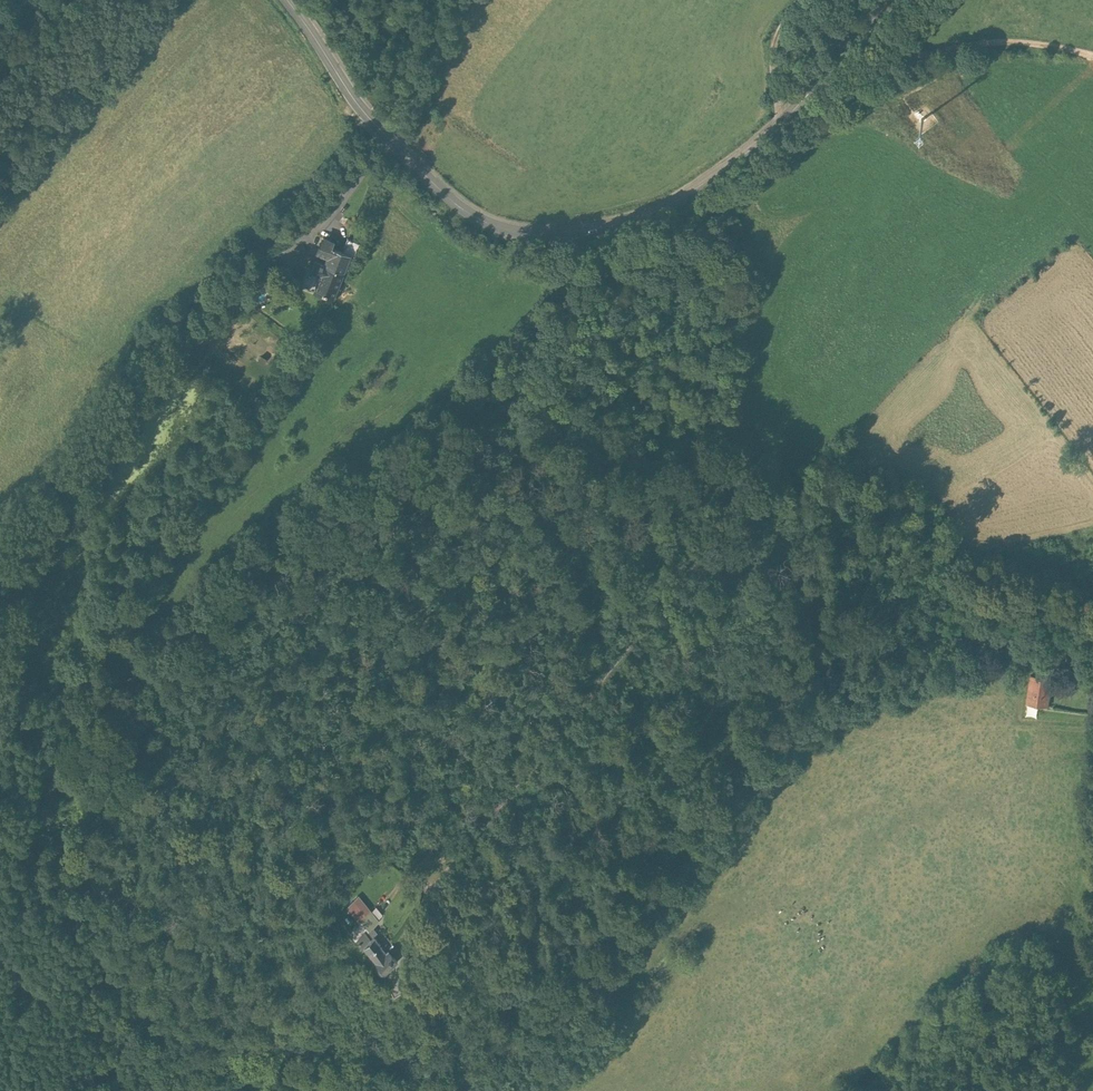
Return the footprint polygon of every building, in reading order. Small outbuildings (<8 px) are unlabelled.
[(333,300),(350,256),(330,248),(333,242),(322,237),(315,254),(326,258),(313,292),(333,300)] [(1046,707),(1050,681),(1028,677),(1025,703),(1046,707)] [(373,911),(385,900),(372,886),(360,898),(373,911)] [(348,923),(354,929),(362,921),(364,923),(368,919),(373,915),(356,895),(349,901),(360,913),(348,923)] [(382,958),(395,947),(386,937),(388,935),(385,931),(381,935),(372,925),(373,924),(368,919),(364,923),(362,921),(354,929),(359,935),(361,937),(362,936),(374,948),(373,948),(374,953),(377,958),(382,958)]
